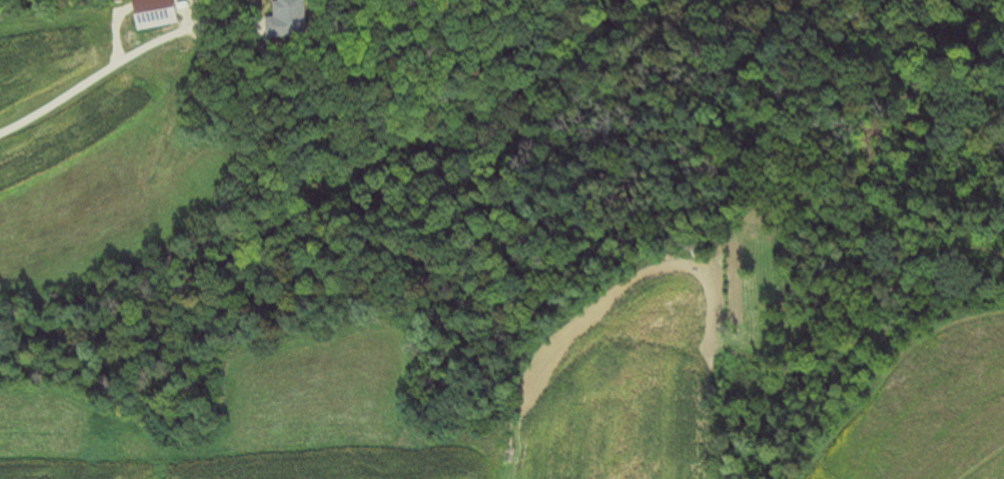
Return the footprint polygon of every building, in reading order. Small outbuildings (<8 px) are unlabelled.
[(274,20),(266,20),(266,40),(305,40),(305,0),(274,0),(274,20)]
